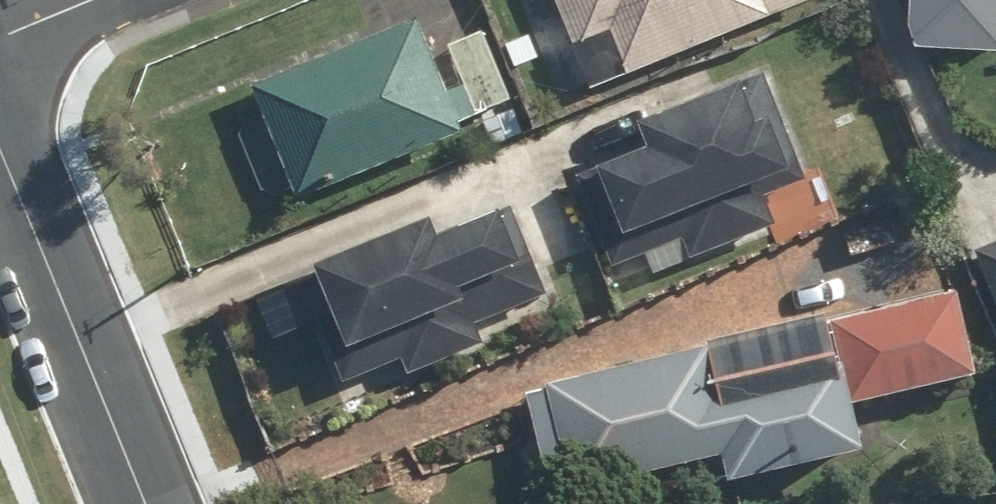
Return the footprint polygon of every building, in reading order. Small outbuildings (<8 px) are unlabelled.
[(564,50),(600,35),(618,78),(810,0),(544,0),(564,50)] [(898,53),(993,57),(995,0),(900,0),(898,53)] [(412,19),(250,87),(297,201),(460,133),(456,123),(511,100),(482,31),(448,45),(464,85),(443,94),(412,19)] [(631,154),(569,177),(604,269),(676,242),(683,260),(768,229),(756,196),(795,181),(755,77),(621,127),(631,154)] [(410,224),(297,271),(317,318),(311,321),(338,384),(394,360),(401,378),(476,347),(468,327),(539,298),(501,206),(417,241),(410,224)] [(968,253),(995,330),(995,243),(968,253)] [(942,295),(822,323),(842,408),(962,380),(942,295)] [(814,324),(534,386),(535,390),(517,394),(536,478),(555,474),(559,490),(708,457),(713,483),(843,455),(814,324)]
